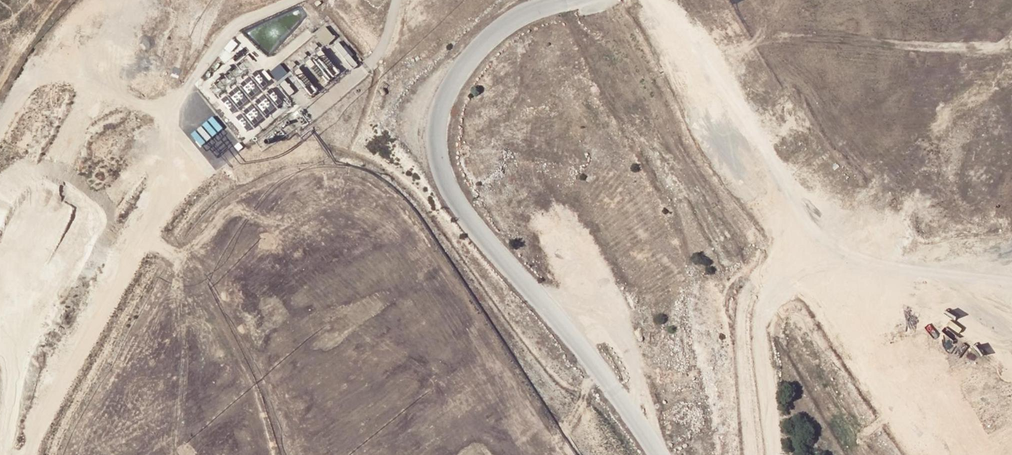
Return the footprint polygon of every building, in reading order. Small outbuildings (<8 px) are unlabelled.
[(295,72),(310,92),(354,59),(328,24),(317,33),(323,41),(291,64),(295,69),(281,80),(289,90),(293,87),(287,78),(295,72)] [(237,77),(242,82),(255,69),(250,64),(237,77)] [(280,80),(288,72),(280,64),(272,72),(280,80)] [(258,70),(225,95),(249,126),(282,100),(258,70)]
